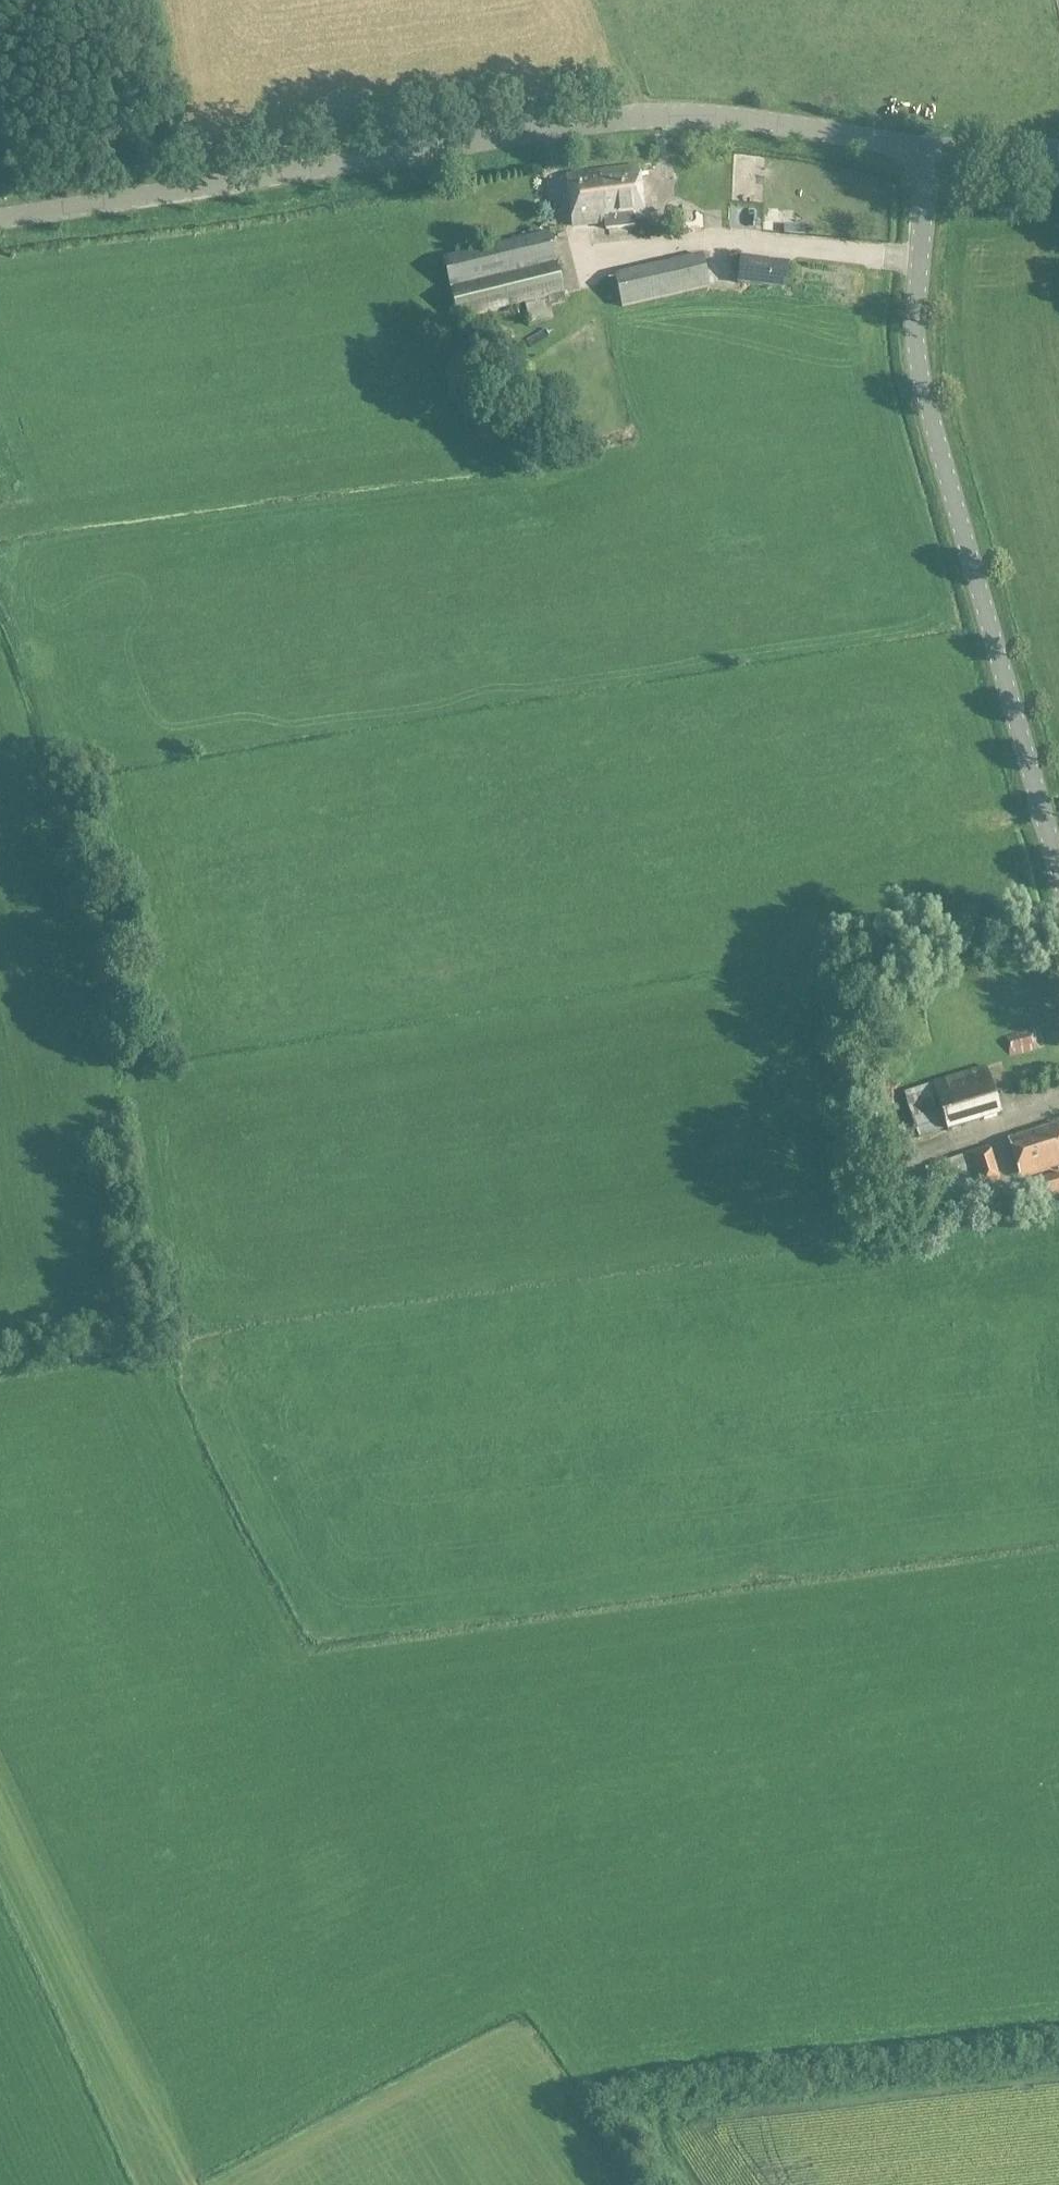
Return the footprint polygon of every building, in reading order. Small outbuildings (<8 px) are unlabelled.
[(536,159),(537,194),(543,194),(543,211),(558,211),(557,158),(536,159)] [(635,167),(597,172),(565,177),(572,228),(642,218),(635,167)] [(564,294),(549,232),(443,258),(457,320),(525,304),(549,298),(564,294)] [(709,286),(702,255),(614,274),(622,306),(709,286)] [(739,258),(735,283),(783,290),(786,264),(739,258)] [(566,303),(564,294),(549,298),(551,306),(566,303)] [(553,317),(551,306),(549,298),(525,304),(529,323),(553,317)] [(1036,1033),(1030,1015),(1004,1023),(1010,1042),(1036,1033)] [(1002,1115),(1000,1110),(988,1070),(987,1066),(904,1092),(919,1138),(946,1129),(947,1133),(1002,1115)] [(1021,1179),(1058,1167),(1058,1127),(1058,1123),(1008,1139),(1021,1179)] [(933,1165),(945,1200),(957,1196),(957,1198),(977,1192),(978,1192),(1001,1185),(989,1147),(933,1165)] [(1023,1184),(1026,1195),(1023,1196),(1025,1203),(1058,1193),(1058,1173),(1023,1184)]
